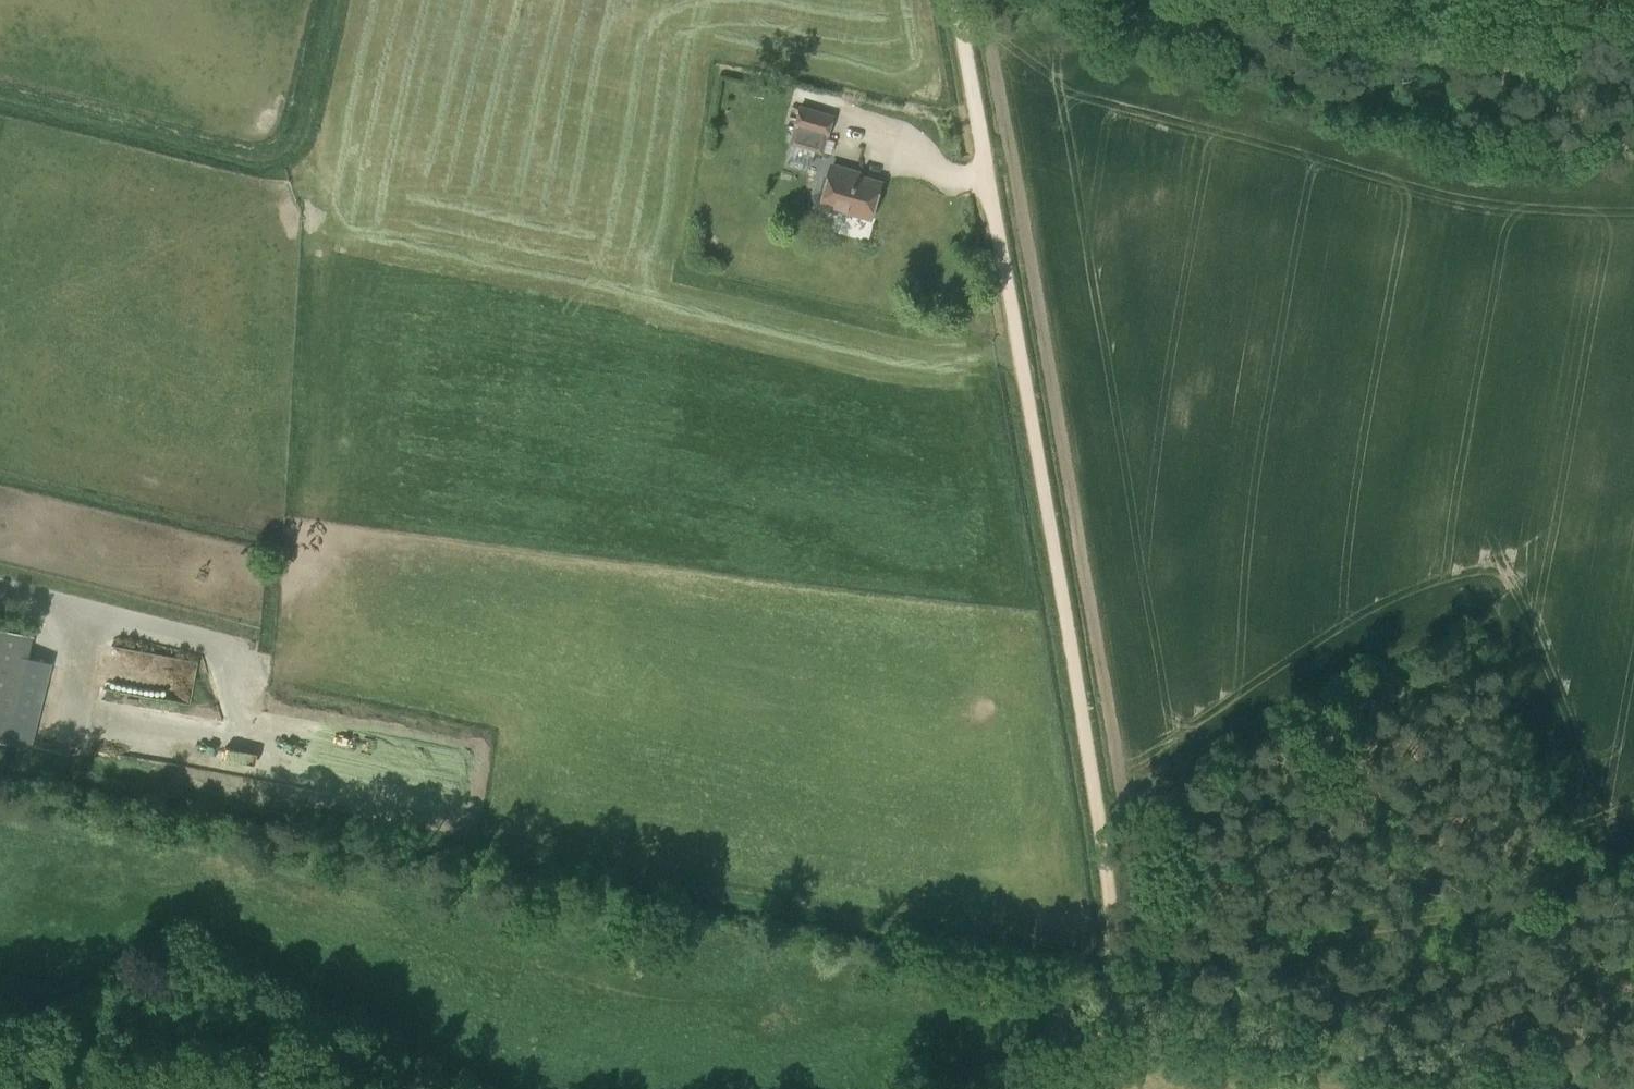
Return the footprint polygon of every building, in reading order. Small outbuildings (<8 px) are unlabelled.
[(793,128),(794,129),(790,144),(823,154),(828,138),(829,139),(836,115),(799,104),(793,128)] [(835,210),(836,207),(870,217),(881,182),(846,172),(848,169),(833,165),(821,206),(835,210)] [(132,663),(151,666),(149,677),(162,679),(159,696),(201,702),(208,658),(134,647),(132,663)]
